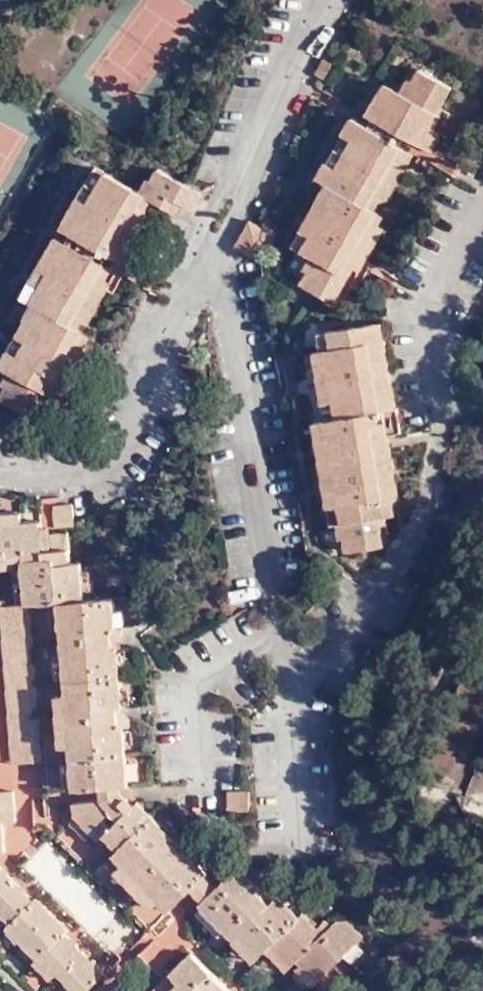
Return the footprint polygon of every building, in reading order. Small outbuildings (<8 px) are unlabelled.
[(413,141),(432,151),(436,144),(434,143),(439,134),(436,126),(442,115),(438,113),(453,87),(419,68),(413,79),(409,76),(401,91),(385,82),(367,114),(374,118),(413,141)] [(388,199),(415,153),(408,149),(369,127),(352,117),(342,133),(353,139),(337,166),(327,160),(317,176),(328,183),(301,230),(310,235),(302,249),(312,255),(304,268),(308,270),(301,282),(335,302),(354,268),(360,271),(385,228),(379,225),(385,216),(375,210),(380,200),(388,199)] [(413,141),(374,118),(369,127),(408,149),(413,141)] [(72,233),(111,255),(116,258),(118,259),(123,251),(129,255),(149,219),(147,209),(152,199),(177,213),(183,203),(194,209),(204,192),(159,168),(152,180),(148,178),(140,191),(95,165),(61,227),(72,233)] [(248,221),(234,247),(258,262),(274,235),(248,221)] [(111,267),(116,258),(111,255),(72,233),(67,242),(106,264),(111,267)] [(106,264),(67,242),(55,236),(21,296),(34,304),(17,335),(27,340),(19,355),(8,349),(0,364),(0,365),(9,371),(2,384),(6,386),(0,396),(0,399),(32,417),(46,391),(57,397),(61,389),(67,392),(88,356),(85,346),(91,337),(78,329),(83,321),(89,324),(109,288),(107,278),(113,268),(111,267),(106,264)] [(397,407),(383,322),(329,330),(332,347),(322,349),(315,350),(324,403),(335,401),(337,418),(326,419),(315,421),(328,507),(339,505),(342,522),(338,523),(340,538),(345,537),(347,550),(384,545),(380,517),(396,514),(394,502),(399,497),(388,423),(380,424),(378,410),(397,407)] [(319,331),(322,349),(332,347),(329,330),(319,331)] [(335,401),(324,403),(326,419),(337,418),(335,401)] [(72,504),(52,505),(54,526),(73,524),(72,504)] [(24,558),(24,567),(24,569),(27,601),(27,603),(51,602),(59,601),(61,628),(63,654),(64,678),(66,694),(56,695),(60,746),(70,746),(71,762),(72,785),(73,789),(101,787),(122,786),(126,785),(123,743),(131,743),(130,718),(128,716),(127,706),(121,707),(113,597),(85,599),(83,561),(69,562),(67,532),(51,533),(51,526),(49,526),(41,527),(41,520),(22,521),(22,512),(0,513),(0,560),(24,558)] [(24,558),(0,560),(0,568),(24,567),(24,558)] [(18,602),(27,601),(24,569),(16,570),(18,602)] [(59,601),(51,602),(53,628),(61,628),(59,601)] [(31,630),(2,632),(11,764),(41,762),(31,630)] [(57,678),(64,678),(63,654),(55,655),(57,678)] [(64,786),(72,785),(71,762),(63,763),(64,786)] [(122,786),(101,787),(102,800),(122,792),(122,786)] [(250,789),(228,790),(229,810),(251,808),(250,789)] [(14,790),(0,791),(0,851),(6,851),(4,819),(16,819),(14,790)] [(189,887),(204,873),(207,870),(187,850),(184,854),(170,840),(174,837),(139,801),(135,805),(122,792),(102,800),(73,802),(74,813),(76,816),(93,833),(100,840),(105,835),(118,849),(113,854),(123,864),(159,901),(167,909),(189,887)] [(93,833),(76,816),(70,822),(87,839),(93,833)] [(159,901),(123,864),(116,870),(152,908),(159,901)] [(259,887),(237,864),(215,885),(201,899),(198,901),(203,906),(226,930),(234,939),(239,935),(259,956),(265,949),(271,944),(291,965),(297,960),(301,964),(296,968),(313,985),(364,936),(348,920),(337,920),(330,926),(324,920),(317,927),(303,913),(299,916),(279,895),(270,903),(257,889),(259,887)] [(104,973),(64,932),(67,929),(36,897),(33,900),(0,866),(0,908),(10,918),(12,920),(6,927),(9,930),(19,941),(23,944),(34,955),(37,959),(53,975),(68,990),(86,990),(104,973)] [(189,887),(201,899),(215,885),(204,873),(189,887)] [(226,930),(203,906),(197,912),(221,936),(226,930)] [(0,908),(0,925),(1,926),(10,918),(0,908)] [(19,941),(9,930),(5,934),(15,945),(19,941)] [(259,956),(239,935),(234,939),(233,940),(254,961),(259,956)] [(34,955),(23,944),(19,948),(30,959),(34,955)] [(271,944),(265,949),(286,970),(291,965),(271,944)] [(191,951),(151,990),(230,990),(191,951)] [(53,975),(37,959),(33,962),(50,979),(53,975)]
